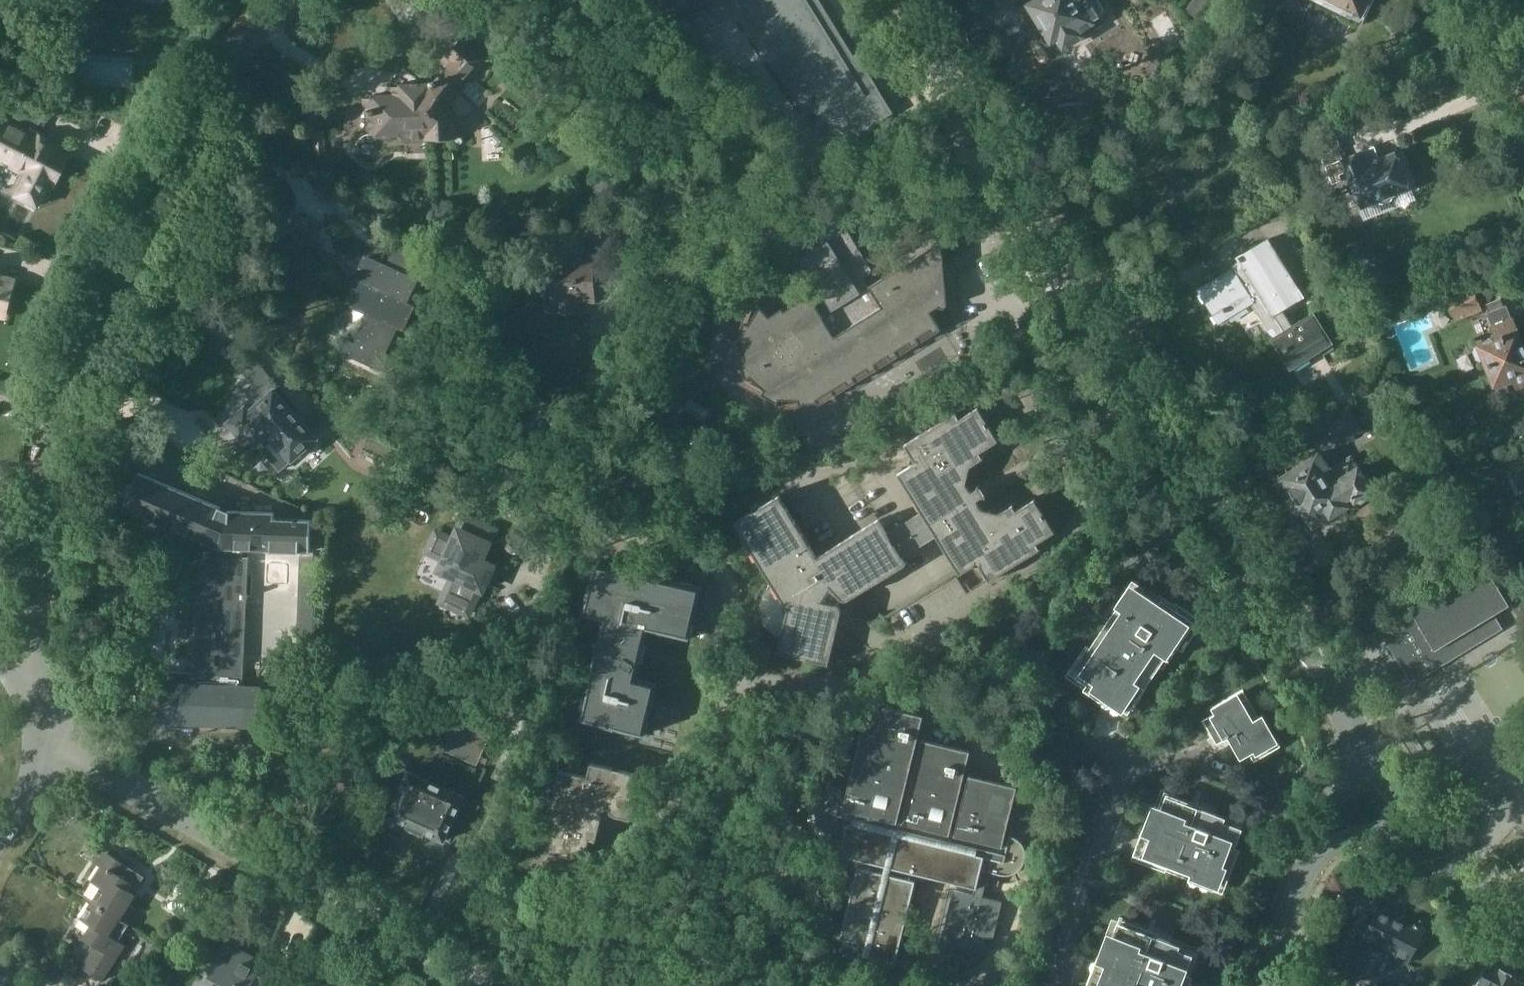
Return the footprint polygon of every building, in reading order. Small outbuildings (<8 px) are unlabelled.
[(571,14),(592,3),(590,0),(564,0),(571,14)] [(681,16),(707,0),(671,0),(681,16)] [(746,8),(777,29),(773,36),(804,57),(794,71),(825,92),(815,107),(861,138),(875,119),(888,111),(877,92),(875,94),(855,60),(856,59),(856,58),(852,60),(831,26),(831,25),(831,24),(830,24),(815,0),(752,0),(746,8)] [(1052,40),(1058,36),(1064,45),(1082,34),(1079,30),(1092,21),(1090,18),(1104,9),(1098,0),(1034,0),(1029,3),(1042,25),(1042,26),(1042,27),(1042,28),(1042,30),(1042,31),(1043,33),(1044,34),(1046,36),(1048,36),(1050,37),(1052,40)] [(1186,11),(1198,19),(1212,0),(1193,0),(1186,11)] [(1248,9),(1254,0),(1232,0),(1248,9)] [(1366,0),(1317,0),(1316,3),(1355,23),(1366,0)] [(424,83),(428,137),(467,134),(466,117),(456,117),(455,111),(451,111),(450,97),(471,73),(474,77),(488,63),(461,37),(448,53),(456,61),(436,82),(434,79),(431,83),(424,83)] [(550,45),(543,51),(555,63),(562,57),(550,45)] [(64,72),(76,72),(77,61),(64,61),(64,72)] [(428,137),(424,83),(396,85),(397,95),(365,98),(366,113),(369,112),(369,114),(373,114),(374,134),(386,133),(407,131),(407,138),(428,137)] [(39,127),(49,109),(22,108),(18,116),(39,127)] [(38,205),(50,182),(54,184),(69,155),(55,148),(57,144),(25,127),(23,131),(0,120),(0,156),(4,158),(3,160),(28,173),(17,194),(38,205)] [(1403,173),(1400,165),(1401,163),(1399,156),(1396,156),(1394,151),(1379,156),(1376,151),(1362,156),(1359,151),(1342,157),(1338,149),(1341,148),(1337,135),(1325,139),(1321,128),(1309,133),(1318,156),(1316,157),(1326,183),(1337,179),(1337,180),(1349,176),(1360,205),(1378,199),(1379,201),(1381,202),(1391,199),(1392,196),(1391,194),(1409,187),(1407,182),(1409,180),(1406,174),(1403,173)] [(325,131),(315,131),(316,156),(327,156),(325,131)] [(831,390),(834,394),(836,393),(833,389),(846,380),(848,384),(855,380),(855,381),(857,380),(854,376),(867,367),(869,371),(876,367),(877,368),(878,367),(875,363),(888,354),(891,358),(897,354),(898,355),(899,354),(896,350),(909,341),(912,345),(918,341),(919,342),(920,341),(917,337),(930,328),(933,332),(939,328),(940,329),(941,328),(931,311),(939,305),(940,307),(941,307),(943,308),(945,307),(946,307),(946,306),(947,305),(947,304),(948,303),(946,279),(944,280),(937,268),(943,265),(944,265),(942,241),(869,286),(864,277),(873,271),(865,257),(859,260),(851,250),(847,241),(852,237),(848,230),(842,221),(823,233),(827,240),(799,257),(819,288),(808,296),(807,295),(784,310),(783,307),(769,316),(757,301),(755,302),(759,307),(749,323),(744,321),(738,338),(737,337),(737,339),(742,340),(745,359),(740,360),(746,377),(745,377),(746,379),(750,376),(765,389),(762,393),(777,402),(776,403),(778,403),(779,398),(799,399),(799,404),(817,401),(817,402),(818,402),(817,398),(831,390)] [(398,238),(386,266),(366,257),(356,279),(363,283),(353,304),(368,311),(354,342),(347,338),(340,352),(382,371),(390,354),(383,350),(395,323),(403,326),(413,304),(406,301),(428,252),(398,238)] [(1251,301),(1273,338),(1293,326),(1282,308),(1302,296),(1288,273),(1287,274),(1267,241),(1268,240),(1267,239),(1238,257),(1243,263),(1233,269),(1233,268),(1199,289),(1218,321),(1251,301)] [(591,283),(612,282),(628,282),(627,250),(611,251),(611,253),(573,254),(574,262),(548,263),(550,310),(575,309),(574,301),(592,300),(591,283)] [(5,315),(14,280),(0,277),(0,314),(5,315)] [(1473,286),(1445,297),(1454,320),(1482,309),(1474,291),(1491,284),(1489,279),(1473,286)] [(1513,320),(1507,323),(1504,316),(1510,314),(1507,306),(1504,307),(1501,299),(1487,304),(1491,312),(1488,313),(1494,328),(1493,328),(1496,336),(1479,343),(1479,344),(1475,346),(1473,351),(1476,359),(1481,361),(1485,359),(1490,372),(1488,374),(1491,380),(1494,382),(1496,386),(1514,379),(1517,387),(1523,384),(1523,348),(1513,320)] [(1293,326),(1273,338),(1272,338),(1290,367),(1330,342),(1313,314),(1293,326)] [(256,443),(293,410),(274,388),(250,410),(246,406),(229,421),(240,435),(223,450),(234,462),(254,445),(256,443)] [(1337,446),(1363,429),(1348,405),(1322,422),(1337,446)] [(921,511),(904,522),(916,541),(919,546),(936,535),(960,574),(973,565),(974,565),(975,563),(976,562),(976,561),(980,562),(980,563),(980,564),(980,566),(981,567),(989,581),(1041,549),(1037,543),(1055,532),(1035,498),(1017,510),(1013,504),(999,512),(981,508),(977,501),(978,499),(982,496),(986,497),(987,492),(983,485),(978,484),(977,487),(973,490),(970,490),(966,483),(970,465),(984,457),(980,451),(999,440),(978,406),(960,418),(956,412),(905,444),(913,457),(915,459),(916,459),(917,460),(916,464),(915,464),(913,464),(911,465),(898,473),(921,511)] [(317,437),(293,410),(256,443),(280,470),(299,454),(301,456),(313,446),(311,443),(317,437)] [(322,413),(315,419),(322,426),(329,420),(322,413)] [(1319,453),(1281,477),(1299,506),(1298,510),(1301,514),(1305,515),(1308,519),(1311,518),(1316,525),(1346,506),(1343,501),(1351,496),(1354,501),(1357,499),(1360,501),(1369,496),(1369,492),(1372,490),(1351,457),(1334,467),(1331,464),(1328,466),(1319,453)] [(1515,472),(1522,488),(1523,487),(1523,468),(1515,472)] [(247,725),(247,726),(249,726),(249,725),(259,726),(260,687),(243,686),(243,676),(244,676),(249,557),(240,557),(241,548),(311,551),(312,519),(275,518),(275,512),(230,510),(229,510),(228,511),(221,508),(221,507),(139,472),(133,485),(129,483),(120,504),(125,506),(124,507),(201,539),(200,575),(192,575),(191,611),(197,611),(194,672),(168,671),(168,673),(168,683),(163,682),(161,722),(194,723),(194,724),(196,724),(196,723),(203,723),(203,724),(205,724),(205,723),(212,724),(212,725),(213,725),(214,724),(221,724),(221,725),(222,725),(222,724),(230,724),(229,725),(231,725),(231,724),(238,725),(238,726),(240,726),(240,725),(247,725)] [(734,522),(773,585),(769,588),(766,591),(763,595),(761,599),(760,604),(759,609),(760,613),(761,618),(763,622),(765,626),(769,630),(772,633),(777,635),(781,636),(777,652),(829,664),(841,612),(835,604),(831,603),(837,594),(840,597),(849,598),(907,563),(902,556),(919,546),(916,541),(904,522),(887,532),(879,518),(817,556),(779,495),(734,522)] [(491,575),(492,572),(491,572),(493,566),(481,560),(495,530),(464,515),(453,539),(436,532),(427,551),(444,559),(439,570),(453,576),(445,592),(446,593),(473,605),(481,589),(482,590),(485,584),(487,584),(488,582),(486,581),(489,574),(491,575)] [(580,719),(645,734),(653,699),(657,682),(636,677),(647,629),(689,639),(702,587),(595,561),(583,613),(604,618),(580,719)] [(317,666),(320,564),(307,564),(304,666),(317,666)] [(1485,565),(1378,629),(1389,645),(1393,643),(1400,656),(1397,658),(1412,683),(1481,641),(1503,628),(1495,614),(1509,605),(1485,565)] [(1523,609),(1523,608),(1523,583),(1523,580),(1511,587),(1523,609)] [(1092,682),(1089,686),(1104,696),(1107,692),(1121,701),(1135,680),(1144,686),(1158,665),(1163,669),(1193,625),(1171,610),(1173,606),(1162,599),(1159,603),(1132,584),(1117,607),(1123,611),(1096,651),(1093,649),(1077,672),(1092,682)] [(1215,713),(1207,718),(1220,742),(1228,737),(1227,736),(1259,718),(1259,717),(1246,695),(1237,701),(1234,696),(1221,704),(1223,708),(1215,713)] [(808,809),(808,815),(809,821),(811,827),(815,832),(819,836),(825,839),(831,841),(833,833),(844,835),(839,854),(885,865),(883,872),(890,874),(892,867),(975,887),(973,894),(954,889),(941,943),(981,953),(984,953),(987,951),(988,948),(988,945),(986,942),(984,941),(985,938),(993,940),(1003,901),(983,896),(989,871),(1000,874),(1006,875),(1011,874),(1016,872),(1020,868),(1024,864),(1026,859),(1026,854),(1025,848),(1023,843),(1019,839),(1015,836),(1010,835),(1007,848),(1002,847),(1017,787),(969,775),(955,831),(951,830),(970,751),(922,739),(902,818),(899,817),(924,715),(870,701),(849,787),(844,805),(840,803),(845,786),(838,784),(832,785),(826,786),(821,789),(816,793),(812,798),(809,803),(808,809)] [(1228,737),(1231,743),(1241,759),(1250,753),(1251,756),(1263,749),(1262,747),(1277,738),(1263,714),(1259,717),(1259,718),(1227,736),(1228,737)] [(455,726),(445,749),(456,754),(467,731),(455,726)] [(219,765),(226,766),(229,754),(228,754),(228,753),(227,753),(222,752),(221,752),(219,765)] [(631,820),(642,775),(591,762),(587,776),(559,769),(545,828),(551,830),(546,851),(563,855),(563,852),(568,853),(568,856),(584,860),(589,839),(596,841),(602,816),(605,816),(609,815),(611,813),(615,816),(631,820)] [(444,840),(455,816),(465,796),(445,787),(448,782),(430,774),(428,779),(409,770),(388,815),(408,824),(407,825),(410,827),(421,832),(424,833),(425,831),(444,840)] [(1192,805),(1166,795),(1161,808),(1158,808),(1155,816),(1152,824),(1155,825),(1143,857),(1168,866),(1170,861),(1192,870),(1190,876),(1216,886),(1227,857),(1230,858),(1236,840),(1234,839),(1240,823),(1214,813),(1213,817),(1190,809),(1192,805)] [(102,887),(93,900),(120,918),(136,895),(126,888),(130,883),(137,888),(144,876),(102,849),(94,862),(101,866),(92,880),(102,887)] [(858,866),(841,937),(860,942),(859,946),(849,943),(848,943),(847,943),(846,943),(845,944),(844,944),(844,945),(843,945),(843,946),(842,946),(842,947),(842,948),(842,949),(842,950),(842,951),(842,952),(843,953),(844,954),(845,954),(845,955),(846,955),(894,967),(916,880),(890,874),(883,872),(858,866)] [(120,918),(93,900),(81,918),(92,924),(83,938),(96,946),(94,949),(98,951),(93,959),(89,956),(82,967),(103,981),(126,945),(119,941),(130,924),(120,918)] [(1380,905),(1373,920),(1360,914),(1349,937),(1350,937),(1341,956),(1353,962),(1362,943),(1375,950),(1376,947),(1392,955),(1395,950),(1410,958),(1412,952),(1415,954),(1423,939),(1420,937),(1424,930),(1418,927),(1419,924),(1415,923),(1414,925),(1394,915),(1395,913),(1380,905)] [(1121,921),(1116,935),(1113,934),(1107,950),(1110,951),(1097,983),(1104,985),(1181,985),(1181,984),(1184,985),(1191,967),(1188,966),(1195,950),(1169,940),(1167,944),(1145,935),(1147,931),(1121,921)] [(205,985),(250,985),(253,985),(264,985),(274,967),(247,952),(239,948),(233,960),(231,964),(219,959),(205,985)] [(1477,985),(1523,985),(1523,983),(1514,979),(1515,977),(1500,969),(1499,971),(1488,965),(1477,985)]
